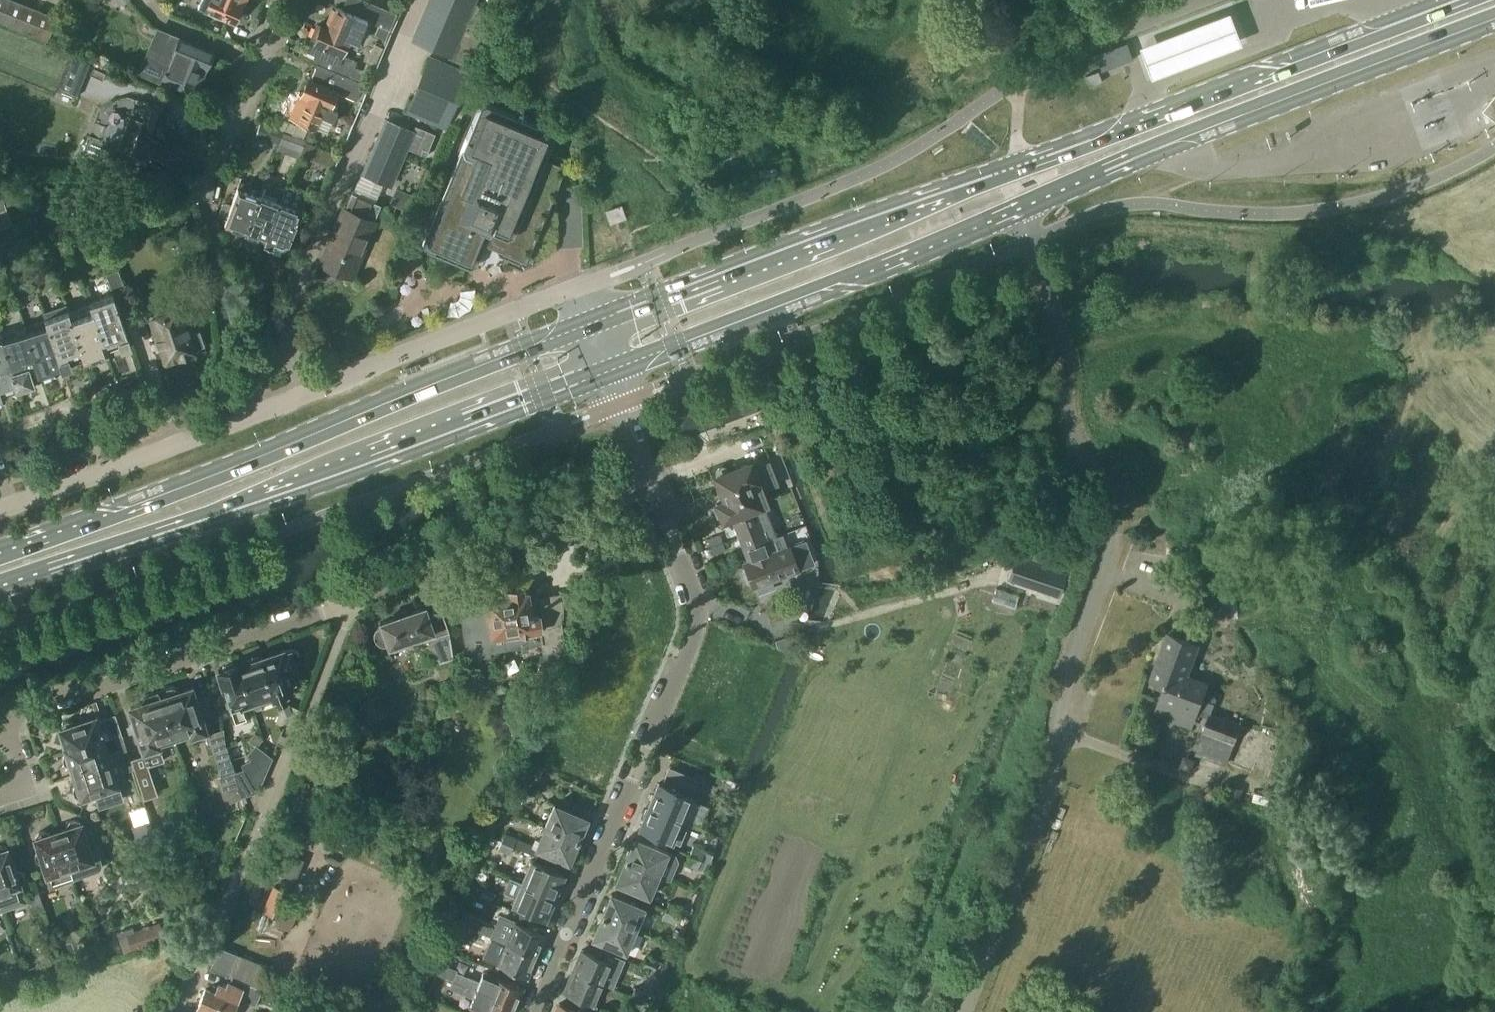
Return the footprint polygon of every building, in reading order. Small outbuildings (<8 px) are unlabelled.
[(16,0),(0,0),(0,22),(48,41),(57,16),(16,0)] [(197,6),(234,22),(241,7),(243,8),(247,0),(200,0),(197,6)] [(372,18),(371,22),(390,29),(397,12),(367,0),(346,0),(344,6),(372,18)] [(407,112),(403,122),(425,131),(429,121),(445,128),(470,71),(467,70),(471,62),(482,35),(465,28),(477,0),(427,0),(410,40),(448,56),(446,61),(429,53),(404,111),(407,112)] [(317,53),(313,61),(317,63),(335,71),(338,62),(341,63),(344,56),(343,56),(348,44),(355,47),(357,43),(367,19),(338,7),(336,10),(333,9),(325,28),(318,25),(308,49),(317,53)] [(1227,14),(1137,48),(1149,82),(1240,48),(1227,14)] [(159,81),(173,86),(174,83),(196,92),(213,52),(168,32),(156,61),(166,65),(159,81)] [(375,43),(362,74),(370,77),(383,47),(375,43)] [(69,55),(56,89),(77,97),(90,63),(69,55)] [(1119,57),(1102,64),(1107,75),(1123,68),(1119,57)] [(291,123),(288,122),(285,131),(303,140),(308,124),(316,128),(315,129),(324,132),(330,119),(333,120),(337,110),(331,108),(338,92),(356,100),(363,83),(335,71),(317,63),(310,79),(308,78),(300,98),(298,97),(290,116),(293,118),(291,123)] [(1098,71),(1085,76),(1089,87),(1102,82),(1098,71)] [(1484,110),(1494,119),(1494,97),(1484,110)] [(147,102),(136,98),(117,152),(132,157),(134,162),(141,165),(151,160),(162,164),(163,162),(166,163),(171,150),(168,148),(172,135),(161,131),(169,109),(147,101),(147,102)] [(422,244),(425,250),(470,268),(476,266),(484,246),(504,254),(502,259),(525,268),(531,265),(572,167),(569,160),(547,151),(553,136),(551,130),(485,103),(479,105),(422,244)] [(415,130),(384,117),(360,174),(391,187),(415,130)] [(279,144),(283,130),(259,122),(255,136),(279,144)] [(285,131),(283,130),(279,144),(300,151),(303,140),(285,131)] [(304,153),(334,164),(339,151),(309,140),(304,153)] [(325,179),(330,164),(305,155),(300,170),(325,179)] [(220,218),(225,220),(224,223),(244,230),(260,190),(239,182),(230,205),(225,203),(222,204),(218,215),(220,218)] [(244,232),(258,237),(259,236),(265,238),(266,237),(284,189),(264,182),(260,190),(244,230),(244,232)] [(274,240),(273,243),(282,246),(282,247),(289,243),(288,242),(301,210),(307,193),(285,185),(284,189),(266,237),(274,240)] [(407,211),(413,196),(396,188),(389,203),(407,211)] [(319,264),(352,278),(376,220),(375,219),(381,205),(352,192),(346,207),(343,206),(319,264)] [(606,210),(610,222),(624,217),(620,205),(606,210)] [(118,269),(106,273),(113,294),(122,320),(134,316),(118,269)] [(90,302),(106,343),(118,339),(121,348),(130,344),(122,320),(113,294),(90,302)] [(75,329),(86,359),(87,362),(90,364),(97,362),(98,359),(97,356),(108,352),(106,343),(90,302),(89,302),(90,304),(82,307),(83,309),(69,313),(75,329)] [(42,312),(44,317),(47,324),(63,367),(73,364),(82,361),(86,359),(75,329),(69,313),(68,309),(66,304),(42,312)] [(159,305),(148,309),(151,317),(165,361),(179,356),(183,358),(189,356),(191,352),(195,351),(194,347),(204,344),(198,329),(189,333),(180,307),(162,313),(161,308),(159,305)] [(47,324),(44,317),(25,324),(41,375),(63,367),(47,324)] [(1,332),(10,362),(16,385),(16,386),(33,380),(32,378),(41,375),(25,324),(1,332)] [(16,385),(10,362),(1,332),(0,333),(0,399),(6,397),(3,389),(16,385)] [(775,536),(759,492),(779,485),(769,460),(752,467),(750,462),(727,471),(726,467),(722,466),(718,468),(716,472),(717,475),(714,476),(723,500),(715,503),(722,521),(732,517),(744,548),(771,538),(775,536)] [(741,571),(746,582),(751,583),(753,587),(799,569),(799,570),(815,564),(805,540),(790,546),(788,541),(775,546),(771,538),(744,548),(749,561),(743,563),(745,567),(741,571)] [(1017,556),(1009,579),(1058,596),(1066,573),(1017,556)] [(557,659),(564,639),(561,620),(559,610),(532,615),(528,591),(524,592),(523,587),(508,590),(509,594),(503,595),(502,590),(487,593),(488,597),(484,598),(484,599),(459,603),(468,659),(491,655),(488,637),(489,636),(489,638),(502,636),(505,648),(541,643),(544,662),(536,684),(544,688),(555,660),(557,659)] [(432,655),(431,658),(438,658),(439,662),(453,657),(448,631),(441,609),(428,614),(425,606),(379,621),(380,625),(379,625),(378,626),(376,627),(375,629),(374,630),(374,632),(374,634),(374,636),(374,637),(375,639),(376,641),(377,642),(378,643),(380,644),(382,644),(383,645),(385,645),(387,644),(389,649),(414,640),(416,639),(417,643),(420,642),(421,645),(425,646),(428,647),(430,649),(431,652),(432,655)] [(1198,713),(1209,717),(1195,754),(1226,766),(1241,724),(1210,713),(1214,702),(1204,698),(1209,683),(1189,675),(1200,645),(1168,633),(1151,679),(1165,684),(1153,714),(1192,729),(1198,713)] [(283,653),(282,651),(261,658),(274,699),(289,695),(285,685),(296,682),(292,670),(296,669),(295,666),(296,666),(297,665),(298,664),(299,663),(300,661),(300,659),(300,658),(300,656),(299,655),(298,654),(297,652),(296,652),(294,651),(293,651),(291,651),(290,651),(283,653)] [(274,699),(261,658),(240,665),(254,703),(270,698),(271,700),(274,699)] [(235,722),(246,718),(245,714),(256,711),(254,703),(240,665),(218,672),(223,688),(224,688),(235,722)] [(218,767),(221,775),(216,777),(225,803),(242,798),(241,796),(240,796),(232,772),(234,772),(231,763),(232,762),(224,738),(223,728),(206,734),(206,733),(207,733),(201,714),(204,708),(202,703),(196,699),(192,687),(177,691),(176,687),(172,685),(158,690),(174,742),(188,737),(189,739),(192,738),(193,742),(206,738),(208,746),(210,745),(217,767),(218,767)] [(138,735),(144,753),(145,753),(147,757),(160,753),(158,749),(162,748),(161,746),(174,742),(158,690),(144,694),(142,699),(143,703),(129,707),(133,720),(130,726),(131,731),(138,735)] [(282,705),(277,707),(279,713),(289,717),(292,709),(282,705)] [(277,707),(279,714),(276,722),(285,725),(289,717),(279,713),(277,707)] [(60,726),(60,728),(59,729),(66,752),(102,740),(116,735),(121,734),(114,715),(101,720),(98,718),(96,718),(95,716),(73,724),(73,722),(67,720),(62,722),(60,726)] [(250,759),(241,764),(243,769),(257,791),(265,774),(250,755),(256,746),(262,739),(254,732),(247,740),(254,745),(247,755),(250,759)] [(64,764),(68,766),(70,766),(73,776),(128,758),(121,734),(116,735),(120,749),(112,752),(113,753),(107,755),(102,740),(66,752),(66,753),(64,754),(62,759),(64,764)] [(271,758),(256,746),(250,755),(265,774),(271,758)] [(74,785),(72,790),(74,795),(78,799),(80,798),(80,799),(104,791),(105,793),(106,795),(108,796),(111,796),(113,796),(115,794),(117,792),(118,790),(118,788),(117,786),(120,785),(116,774),(122,772),(123,773),(132,770),(128,758),(73,776),(76,784),(74,785)] [(134,767),(147,811),(161,806),(148,763),(134,767)] [(691,796),(697,783),(695,778),(669,768),(662,784),(658,782),(648,805),(683,820),(692,797),(691,796)] [(243,769),(234,772),(232,772),(240,796),(241,796),(257,791),(243,769)] [(536,790),(525,785),(521,794),(532,799),(536,790)] [(1232,787),(1228,803),(1238,805),(1242,789),(1232,787)] [(588,818),(553,804),(543,826),(578,840),(588,818)] [(683,820),(648,805),(639,827),(674,842),(677,832),(684,835),(689,822),(683,820)] [(85,822),(81,823),(80,824),(79,821),(74,820),(69,821),(66,826),(67,828),(58,831),(74,881),(74,879),(99,870),(101,869),(102,866),(102,863),(91,830),(85,822)] [(513,846),(537,857),(539,851),(569,863),(578,840),(543,826),(538,839),(535,838),(533,844),(505,832),(501,841),(513,846)] [(74,881),(58,831),(49,834),(48,832),(44,830),(38,832),(35,836),(36,838),(34,839),(38,852),(36,852),(35,853),(35,855),(34,858),(35,859),(36,861),(38,862),(42,863),(47,878),(50,889),(74,881)] [(669,852),(634,838),(625,860),(666,877),(671,865),(665,862),(669,852)] [(513,846),(501,841),(498,849),(509,854),(513,846)] [(2,911),(27,903),(25,897),(21,883),(22,882),(24,880),(24,877),(24,875),(22,872),(20,871),(17,871),(15,872),(7,848),(6,848),(5,847),(0,845),(0,904),(2,911)] [(705,850),(693,845),(689,854),(701,859),(705,850)] [(685,864),(697,869),(701,859),(689,854),(685,864)] [(564,874),(529,859),(520,882),(554,897),(564,874)] [(666,877),(625,860),(615,883),(650,897),(659,875),(666,878),(666,877)] [(510,904),(545,919),(554,897),(520,882),(510,904)] [(276,917),(274,924),(290,931),(302,903),(287,896),(289,893),(273,886),(262,911),(276,917)] [(482,886),(478,895),(490,900),(494,891),(482,886)] [(645,908),(611,894),(601,916),(636,930),(645,908)] [(681,907),(669,902),(666,910),(678,915),(681,907)] [(662,919),(673,924),(678,915),(666,910),(662,919)] [(592,938),(626,953),(636,930),(601,916),(592,938)] [(508,919),(499,931),(486,926),(483,933),(494,938),(504,942),(536,955),(545,934),(513,921),(513,922),(508,919)] [(135,931),(133,927),(117,933),(124,953),(132,950),(165,938),(159,922),(135,931)] [(491,946),(494,938),(483,933),(479,942),(491,946)] [(536,955),(504,942),(499,954),(496,952),(492,962),(495,964),(527,977),(536,955)] [(265,966),(219,947),(210,968),(257,986),(265,966)] [(612,963),(581,950),(572,971),(603,984),(612,963)] [(646,957),(644,961),(642,966),(654,971),(658,962),(646,957)] [(446,977),(448,978),(448,977),(515,1006),(523,988),(496,977),(496,976),(483,970),(479,981),(467,976),(456,972),(455,974),(448,971),(446,977)] [(563,993),(582,1001),(580,1006),(595,1011),(597,1007),(595,1006),(603,984),(572,971),(563,993)] [(468,1007),(480,1011),(512,1011),(515,1006),(448,977),(448,978),(445,985),(450,987),(450,988),(472,997),(468,1007)] [(240,1005),(235,1004),(242,989),(228,983),(226,989),(218,986),(215,993),(205,989),(198,1006),(205,1009),(203,1011),(237,1011),(240,1005)] [(634,987),(631,995),(644,1001),(647,992),(634,987)] [(595,1011),(580,1006),(578,1011),(558,1003),(555,1011),(595,1011)]
